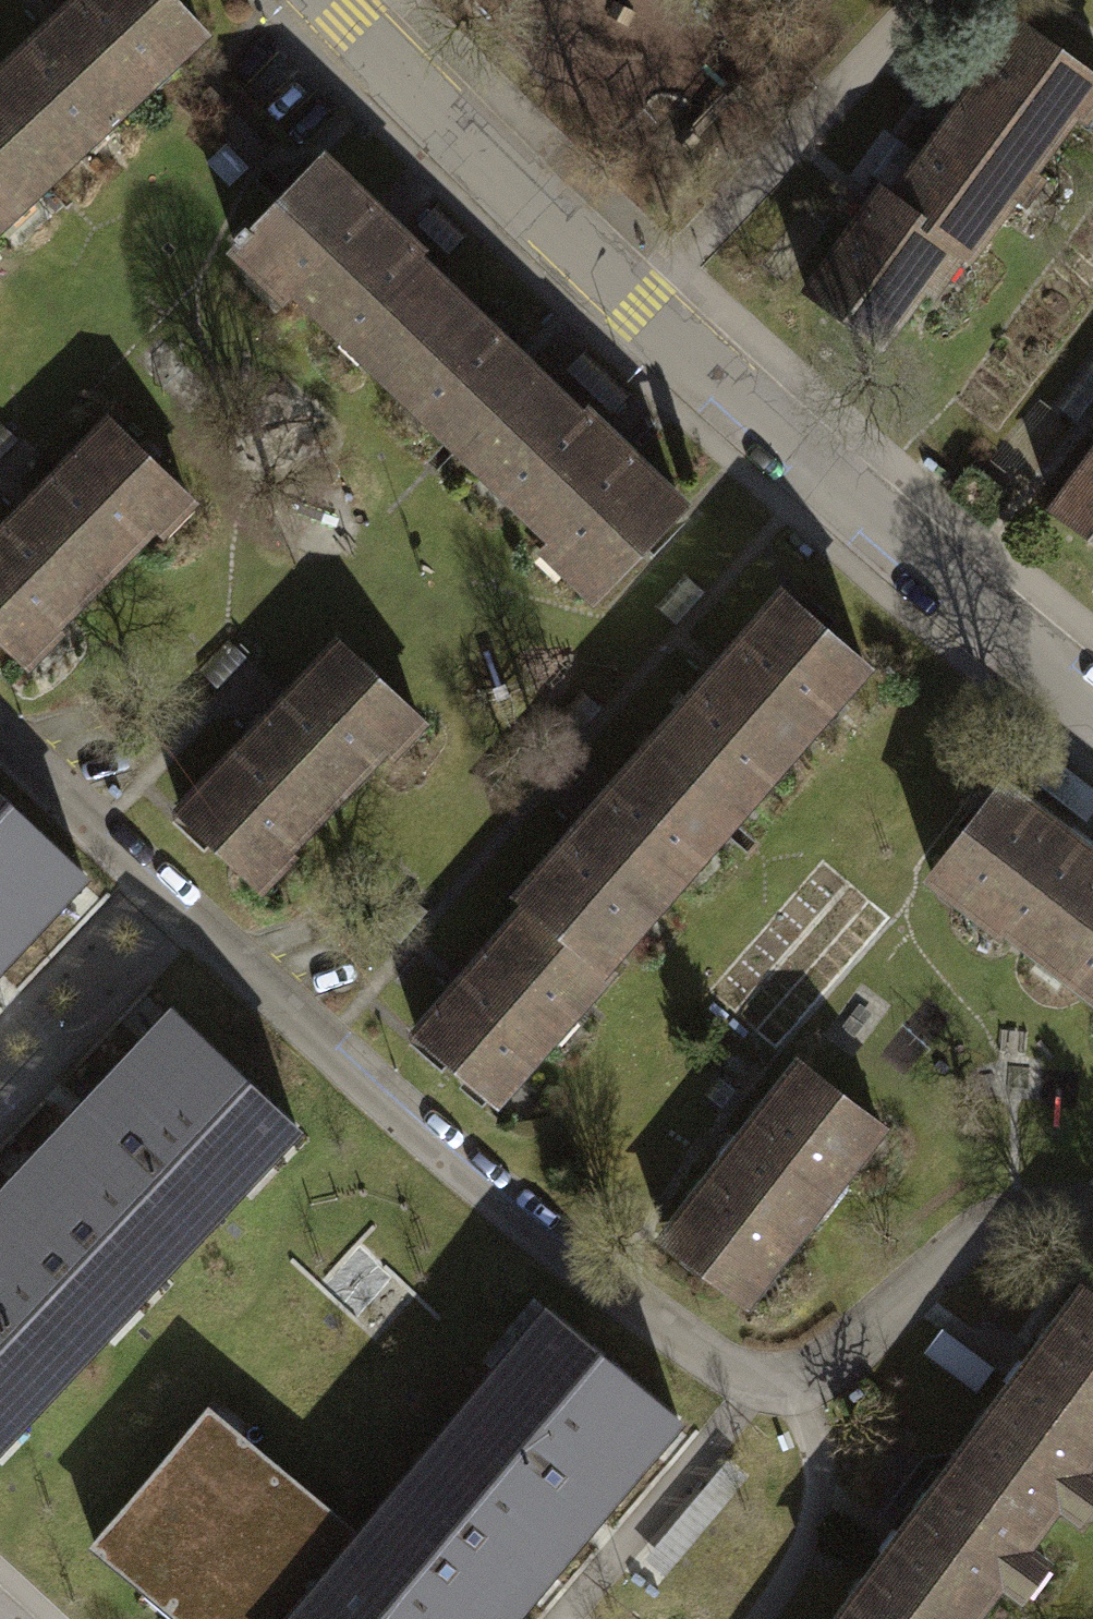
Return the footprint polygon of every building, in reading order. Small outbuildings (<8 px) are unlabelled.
[(170,0),(81,0),(0,75),(0,109),(61,173),(86,149),(91,154),(118,129),(113,124),(157,82),(162,88),(185,67),(179,61),(205,37),(170,0)] [(1035,27),(908,197),(986,255),(993,260),(1025,219),(1032,224),(1062,184),(1052,177),(1089,129),(1092,132),(1092,70),(1035,27)] [(3,227),(9,233),(38,205),(33,199),(61,173),(0,109),(0,230),(3,227)] [(368,364),(446,282),(322,164),(235,254),(291,307),(299,298),(368,364)] [(894,186),(809,299),(893,361),(937,303),(945,309),(986,255),(908,197),(894,186)] [(484,475),(562,393),(446,282),(368,364),(484,475)] [(597,603),(686,511),(562,393),(484,475),(548,536),(538,547),(597,603)] [(113,420),(0,537),(0,634),(45,677),(81,639),(75,633),(166,539),(172,545),(207,510),(113,420)] [(1054,514),(1092,543),(1092,461),(1054,514)] [(881,678),(792,599),(658,749),(748,828),(778,794),(782,798),(802,776),(797,772),(836,728),(839,731),(859,709),(856,706),(881,678)] [(342,644),(185,811),(280,900),(314,864),(307,858),(399,761),(405,766),(437,732),(342,644)] [(748,828),(658,749),(525,899),(535,908),(615,978),(641,948),(645,952),(667,927),(663,923),(706,875),(711,879),(725,864),(731,857),(726,852),(748,828)] [(939,882),(981,914),(975,923),(1000,942),(1006,934),(1016,941),(1020,935),(1047,956),(1040,965),(1070,988),(1076,979),(1092,958),(1092,834),(1021,778),(939,882)] [(0,789),(0,961),(84,870),(0,789)] [(615,978),(535,908),(422,1035),(475,1083),(471,1088),(492,1106),(497,1101),(516,1118),(542,1089),(535,1082),(561,1053),(566,1058),(592,1028),(587,1024),(622,984),(615,978)] [(1076,979),(1092,992),(1092,958),(1076,979)] [(289,1122),(171,1010),(6,1185),(125,1296),(289,1122)] [(805,1063),(664,1248),(697,1274),(703,1267),(767,1316),(795,1281),(788,1276),(869,1170),(874,1174),(902,1137),(805,1063)] [(125,1296),(6,1185),(0,1191),(0,1429),(125,1296)] [(962,1463),(1059,1535),(1071,1519),(1090,1532),(1092,1528),(1092,1286),(962,1463)] [(674,1409),(546,1300),(396,1486),(524,1594),(674,1409)] [(91,1546),(182,1618),(504,1618),(524,1594),(396,1486),(358,1533),(202,1408),(91,1546)] [(962,1463),(847,1618),(998,1618),(1015,1595),(1035,1609),(1065,1567),(1046,1553),(1059,1535),(962,1463)]
